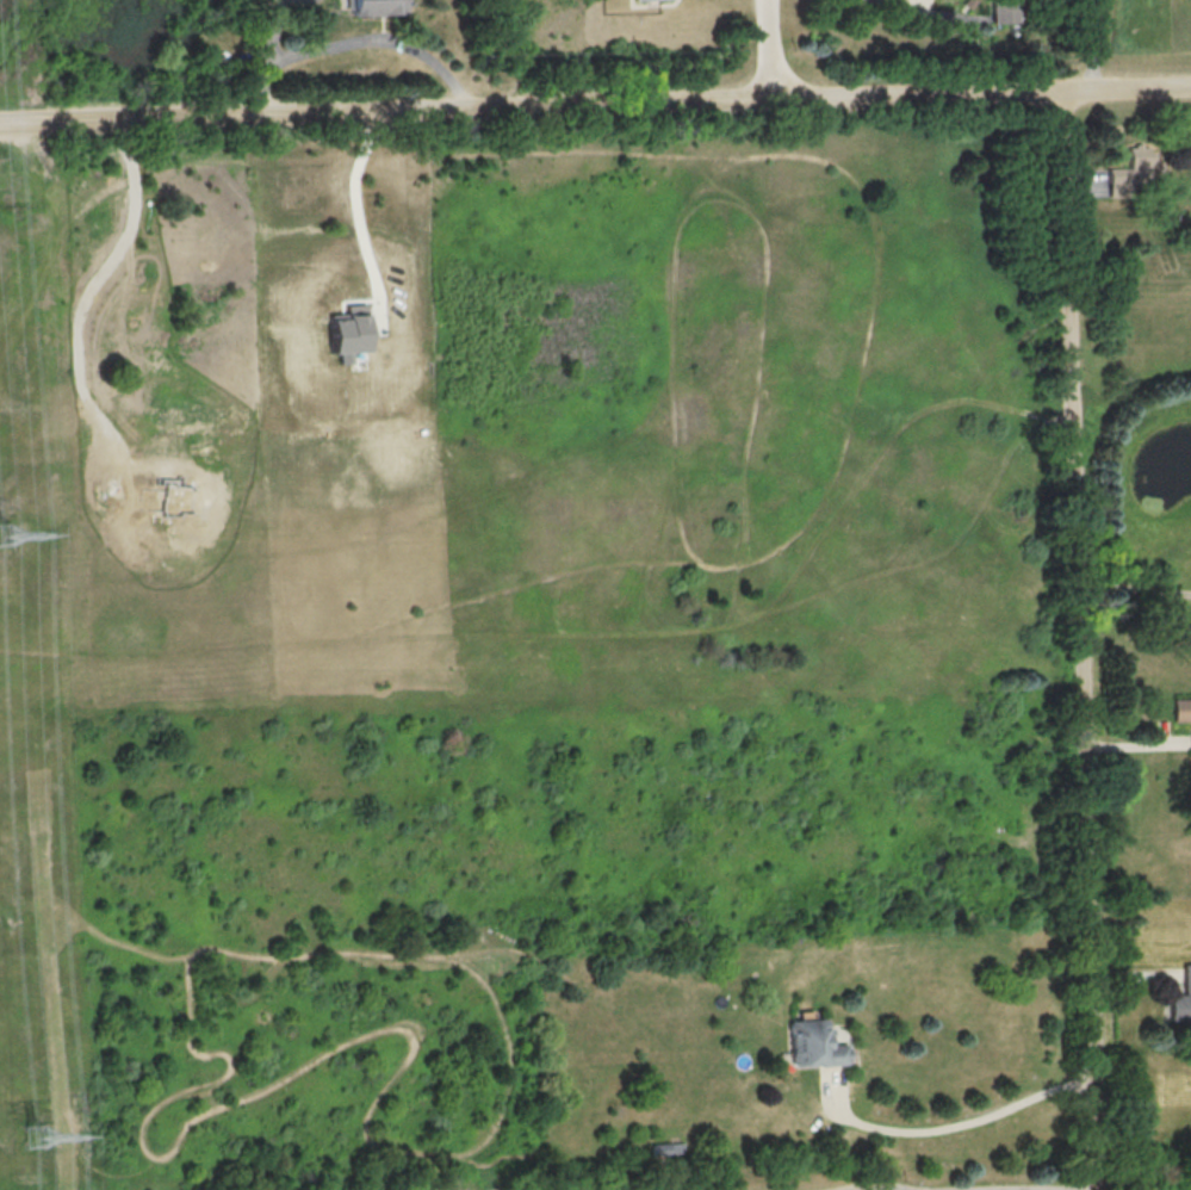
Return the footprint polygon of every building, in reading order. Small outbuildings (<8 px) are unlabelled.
[(352,16),(403,14),(402,0),(351,0),(352,16)] [(990,22),(1015,23),(1016,0),(1011,0),(990,0),(990,22)] [(1106,168),(1106,195),(1137,194),(1136,170),(1147,170),(1146,147),(1126,147),(1126,167),(1106,168)] [(340,303),(361,302),(364,347),(347,348),(348,361),(336,362),(336,353),(329,353),(327,316),(341,315),(340,303)] [(159,476),(174,477),(174,472),(181,473),(181,483),(194,483),(193,515),(165,514),(160,508),(138,507),(139,488),(159,489),(159,476)] [(1170,699),(1190,699),(1190,733),(1190,721),(1170,721),(1170,699)] [(1178,962),(1190,963),(1190,1019),(1165,1018),(1166,996),(1178,997),(1178,962)] [(786,1022),(824,1021),(825,1047),(849,1046),(850,1068),(787,1071),(786,1022)] [(650,1143),(681,1142),(682,1157),(651,1157),(650,1143)]
